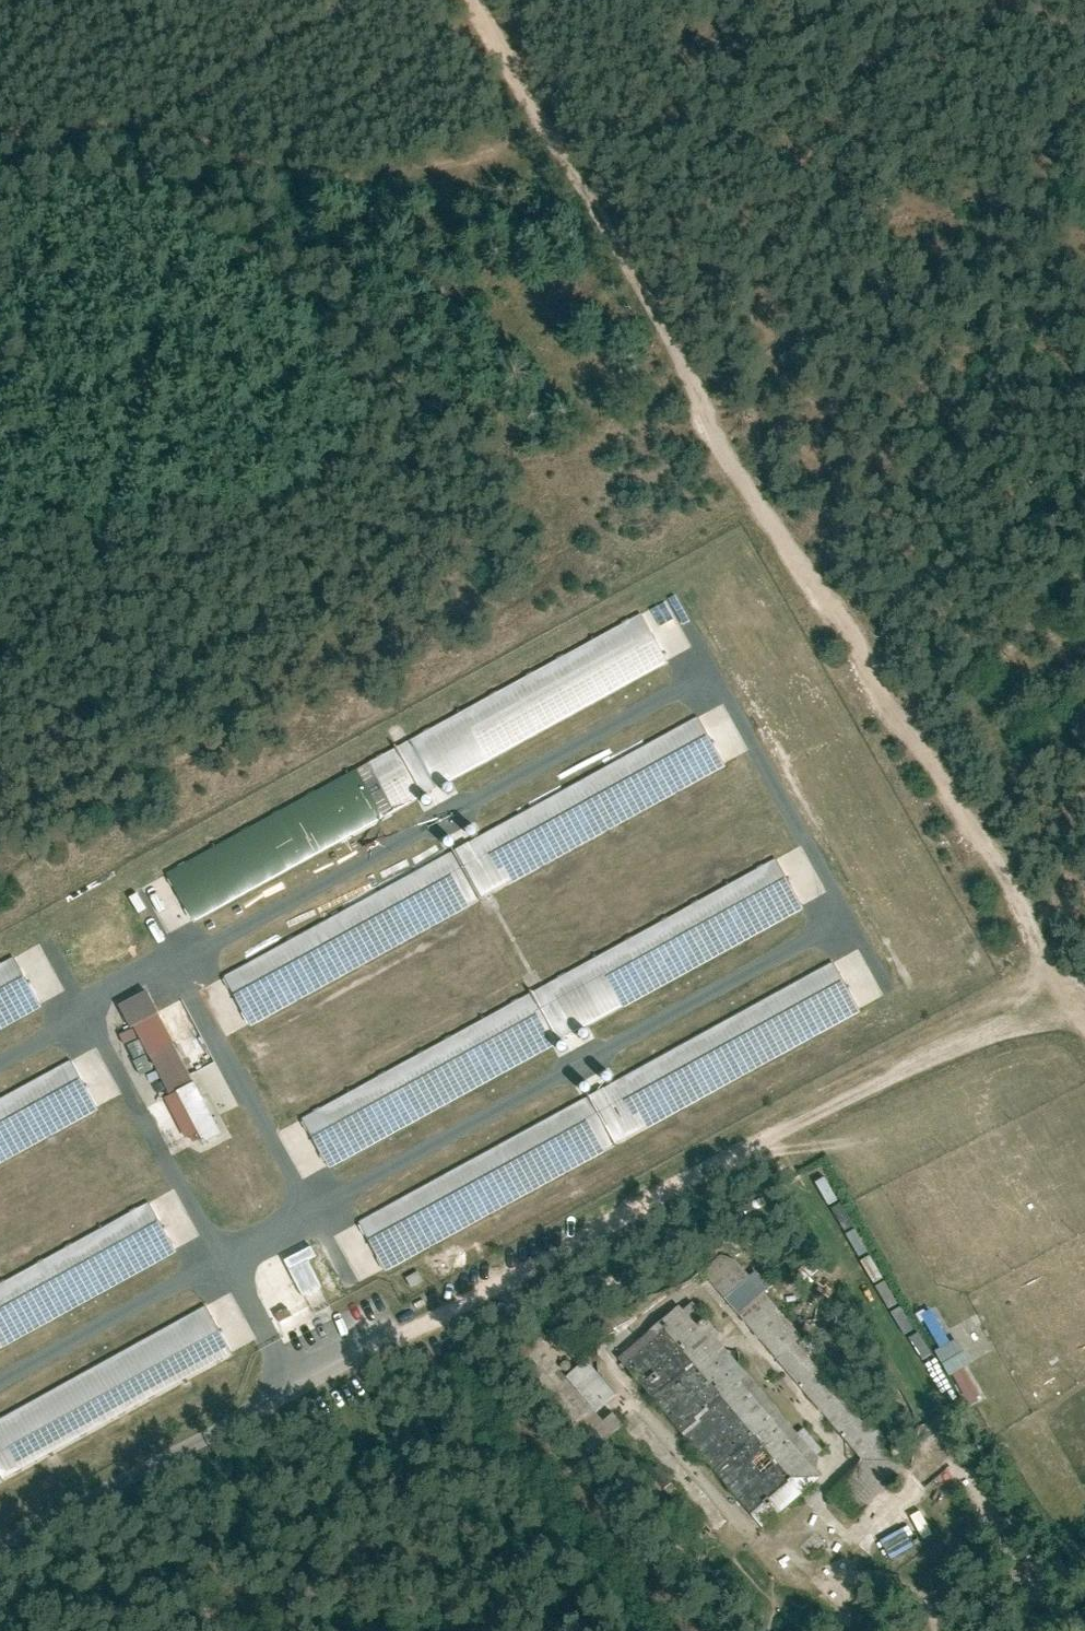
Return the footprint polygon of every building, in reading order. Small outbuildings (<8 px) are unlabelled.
[(638,611),(165,873),(192,922),(665,660),(638,611)] [(700,713),(222,974),(249,1023),(727,762),(700,713)] [(773,857),(299,1117),(327,1168),(801,908),(773,857)] [(0,960),(0,1026),(40,1003),(12,953),(0,960)] [(830,959),(356,1219),(383,1267),(856,1007),(830,959)] [(144,984),(115,999),(190,1142),(219,1126),(144,984)] [(0,1097),(0,1164),(97,1111),(69,1060),(0,1097)] [(197,1070),(202,1083),(208,1081),(219,1112),(237,1106),(221,1061),(197,1070)] [(0,1281),(0,1349),(176,1254),(148,1202),(0,1281)] [(307,1239),(283,1250),(287,1257),(310,1246),(307,1239)] [(288,1256),(302,1295),(327,1286),(314,1247),(288,1256)] [(732,1259),(708,1279),(868,1459),(829,1494),(851,1519),(903,1472),(878,1443),(884,1438),(799,1343),(805,1338),(766,1293),(770,1289),(754,1271),(747,1277),(732,1259)] [(676,1303),(613,1358),(761,1527),(823,1473),(816,1465),(825,1456),(802,1429),(795,1435),(711,1339),(718,1333),(689,1300),(681,1308),(676,1303)] [(0,1414),(0,1479),(232,1352),(205,1302),(0,1414)] [(938,1348),(932,1352),(947,1379),(953,1376),(967,1401),(979,1395),(964,1367),(968,1364),(954,1339),(948,1342),(931,1310),(920,1316),(938,1348)] [(536,1338),(509,1360),(588,1456),(625,1426),(614,1412),(604,1420),(596,1411),(615,1396),(583,1358),(565,1373),(554,1360),(536,1338)]
